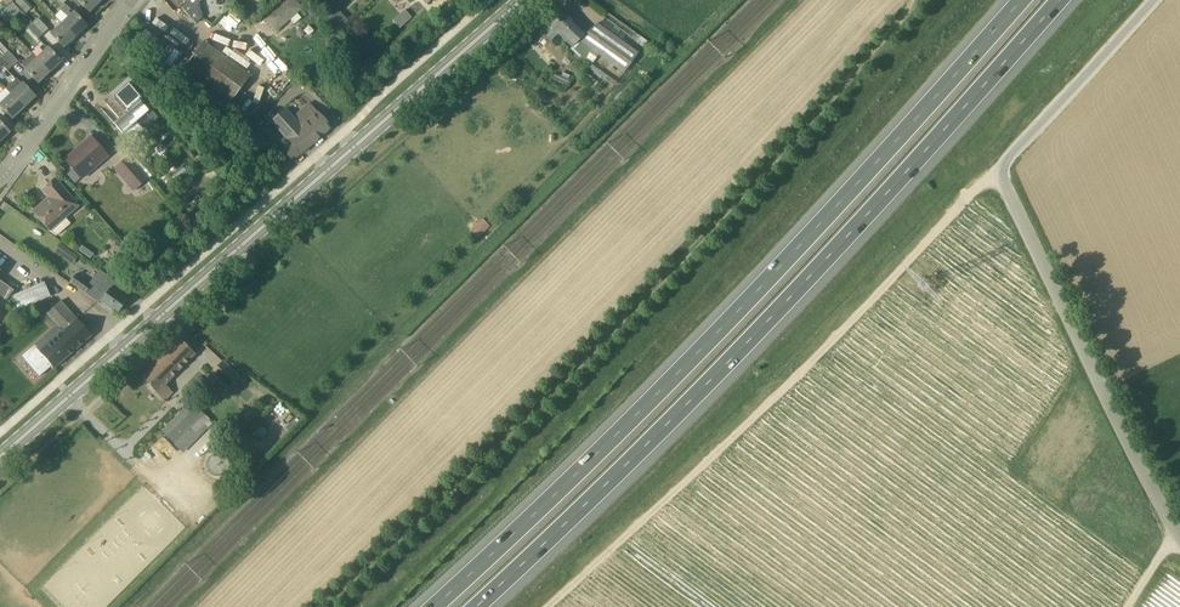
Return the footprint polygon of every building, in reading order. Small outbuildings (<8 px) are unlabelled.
[(26,13),(33,7),(26,0),(18,0),(16,2),(26,13)] [(101,1),(100,0),(77,0),(89,12),(101,1)] [(276,32),(303,9),(295,0),(282,0),(263,17),(276,32)] [(327,0),(314,0),(321,8),(328,2),(327,0)] [(87,26),(74,12),(73,12),(66,5),(60,11),(67,17),(62,23),(75,37),(87,26)] [(5,8),(0,14),(0,17),(7,24),(13,17),(5,8)] [(639,53),(610,33),(597,24),(585,34),(560,10),(546,22),(554,31),(585,61),(585,60),(591,64),(597,55),(624,74),(639,53)] [(342,15),(332,24),(338,30),(348,21),(342,15)] [(33,23),(43,34),(49,29),(38,18),(33,23)] [(38,39),(43,34),(33,23),(28,28),(38,39)] [(63,48),(75,37),(62,23),(50,34),(63,48)] [(641,37),(637,43),(643,47),(647,41),(641,37)] [(231,102),(250,76),(203,41),(184,68),(231,102)] [(13,67),(18,62),(0,43),(0,51),(4,55),(3,56),(11,65),(13,67)] [(154,56),(168,69),(180,57),(165,44),(154,56)] [(61,61),(53,53),(48,47),(36,58),(50,72),(61,61)] [(36,58),(33,54),(21,65),(38,84),(50,72),(36,58)] [(11,65),(3,56),(0,59),(0,63),(8,71),(13,67),(11,65)] [(589,68),(606,81),(609,77),(592,64),(589,68)] [(569,80),(568,79),(561,76),(552,72),(549,78),(566,86),(569,80)] [(582,77),(594,87),(598,83),(586,73),(582,77)] [(36,97),(22,83),(21,84),(16,79),(5,89),(24,108),(36,97)] [(142,98),(137,92),(129,82),(114,95),(129,112),(115,125),(123,134),(136,122),(144,130),(150,125),(151,127),(160,120),(150,109),(148,111),(139,101),(142,98)] [(24,108),(5,89),(0,94),(0,106),(12,119),(24,108)] [(291,145),(284,151),(292,160),(300,153),(301,154),(330,128),(308,103),(293,116),(285,108),(270,122),(291,145)] [(2,124),(0,122),(0,142),(10,133),(2,124)] [(82,180),(108,157),(91,137),(65,160),(73,169),(80,178),(82,180)] [(148,180),(128,157),(114,169),(134,192),(148,180)] [(189,175),(182,166),(181,166),(171,175),(178,184),(189,175)] [(74,184),(80,178),(73,169),(66,175),(74,184)] [(32,211),(40,220),(50,232),(50,231),(57,236),(70,224),(65,219),(80,206),(55,178),(41,190),(48,198),(32,211)] [(490,226),(481,218),(470,230),(478,238),(490,226)] [(120,253),(122,243),(116,242),(113,252),(120,253)] [(89,259),(93,254),(82,245),(78,250),(89,259)] [(67,248),(61,257),(72,265),(78,257),(67,248)] [(22,272),(15,279),(25,290),(33,283),(22,272)] [(127,300),(103,283),(98,290),(75,274),(69,282),(99,303),(100,301),(117,313),(127,300)] [(14,291),(0,280),(0,310),(14,291)] [(18,311),(50,296),(44,282),(12,296),(18,311)] [(63,332),(40,352),(54,367),(91,335),(78,320),(72,314),(61,301),(47,314),(63,332)] [(195,355),(188,348),(180,340),(142,378),(166,401),(174,393),(166,385),(195,355)] [(241,378),(224,360),(211,373),(228,391),(241,378)] [(174,445),(205,414),(192,401),(161,432),(174,445)]
